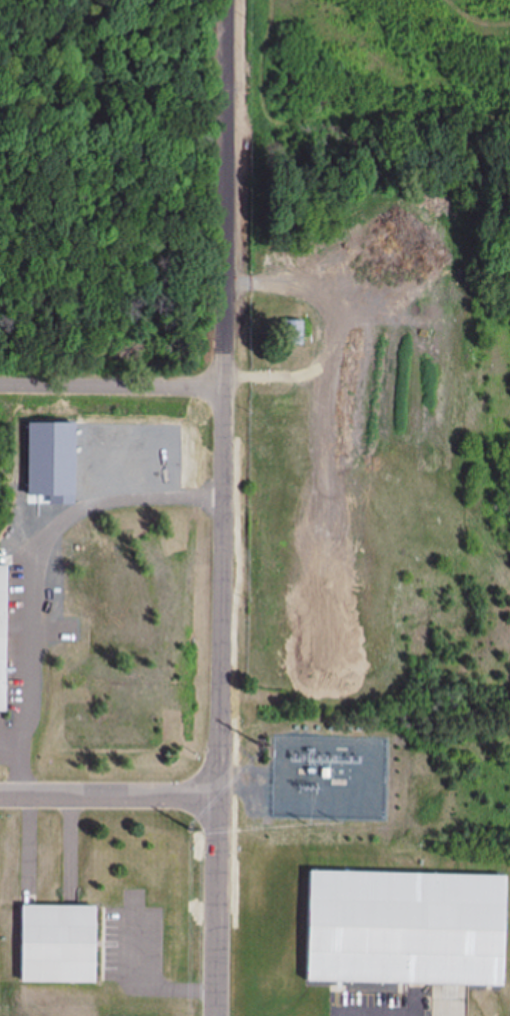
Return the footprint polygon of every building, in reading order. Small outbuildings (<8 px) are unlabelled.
[(303,345),(303,321),(280,321),(280,345),(303,345)] [(0,567),(0,713),(7,713),(10,567),(0,567)] [(506,877),(301,872),(299,983),(503,987),(506,877)] [(16,983),(96,984),(96,907),(16,907),(16,983)]
